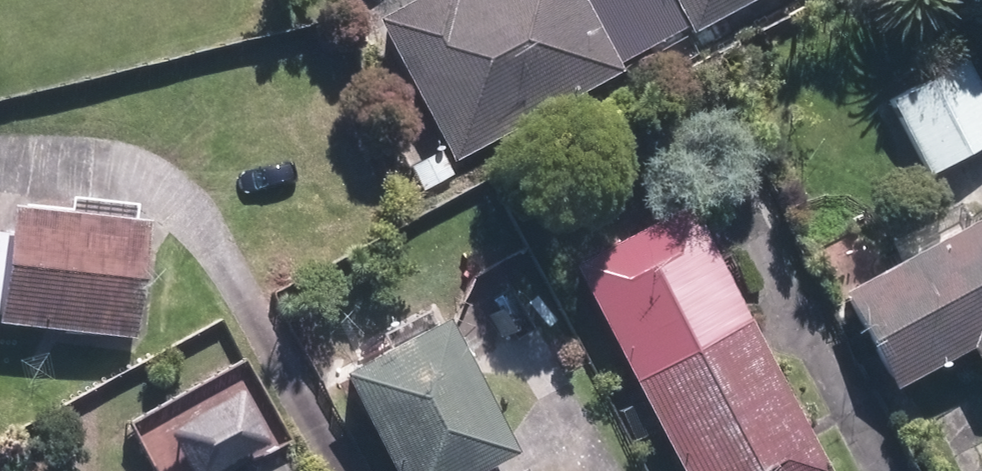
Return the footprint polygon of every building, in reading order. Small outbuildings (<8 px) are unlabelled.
[(368,23),(447,166),(615,74),(606,59),(574,0),(410,0),(368,23)] [(606,59),(611,68),(678,31),(661,0),(574,0),(606,59)] [(752,0),(661,0),(678,31),(682,38),(752,0)] [(889,106),(929,180),(981,152),(981,98),(965,66),(889,106)] [(668,208),(557,269),(669,470),(813,470),(668,208)] [(0,210),(0,328),(121,342),(135,226),(0,210)] [(832,297),(887,394),(955,355),(970,382),(981,375),(981,213),(832,297)] [(428,325),(329,378),(379,470),(475,470),(500,457),(428,325)] [(228,394),(155,436),(176,470),(215,470),(259,445),(228,394)]
